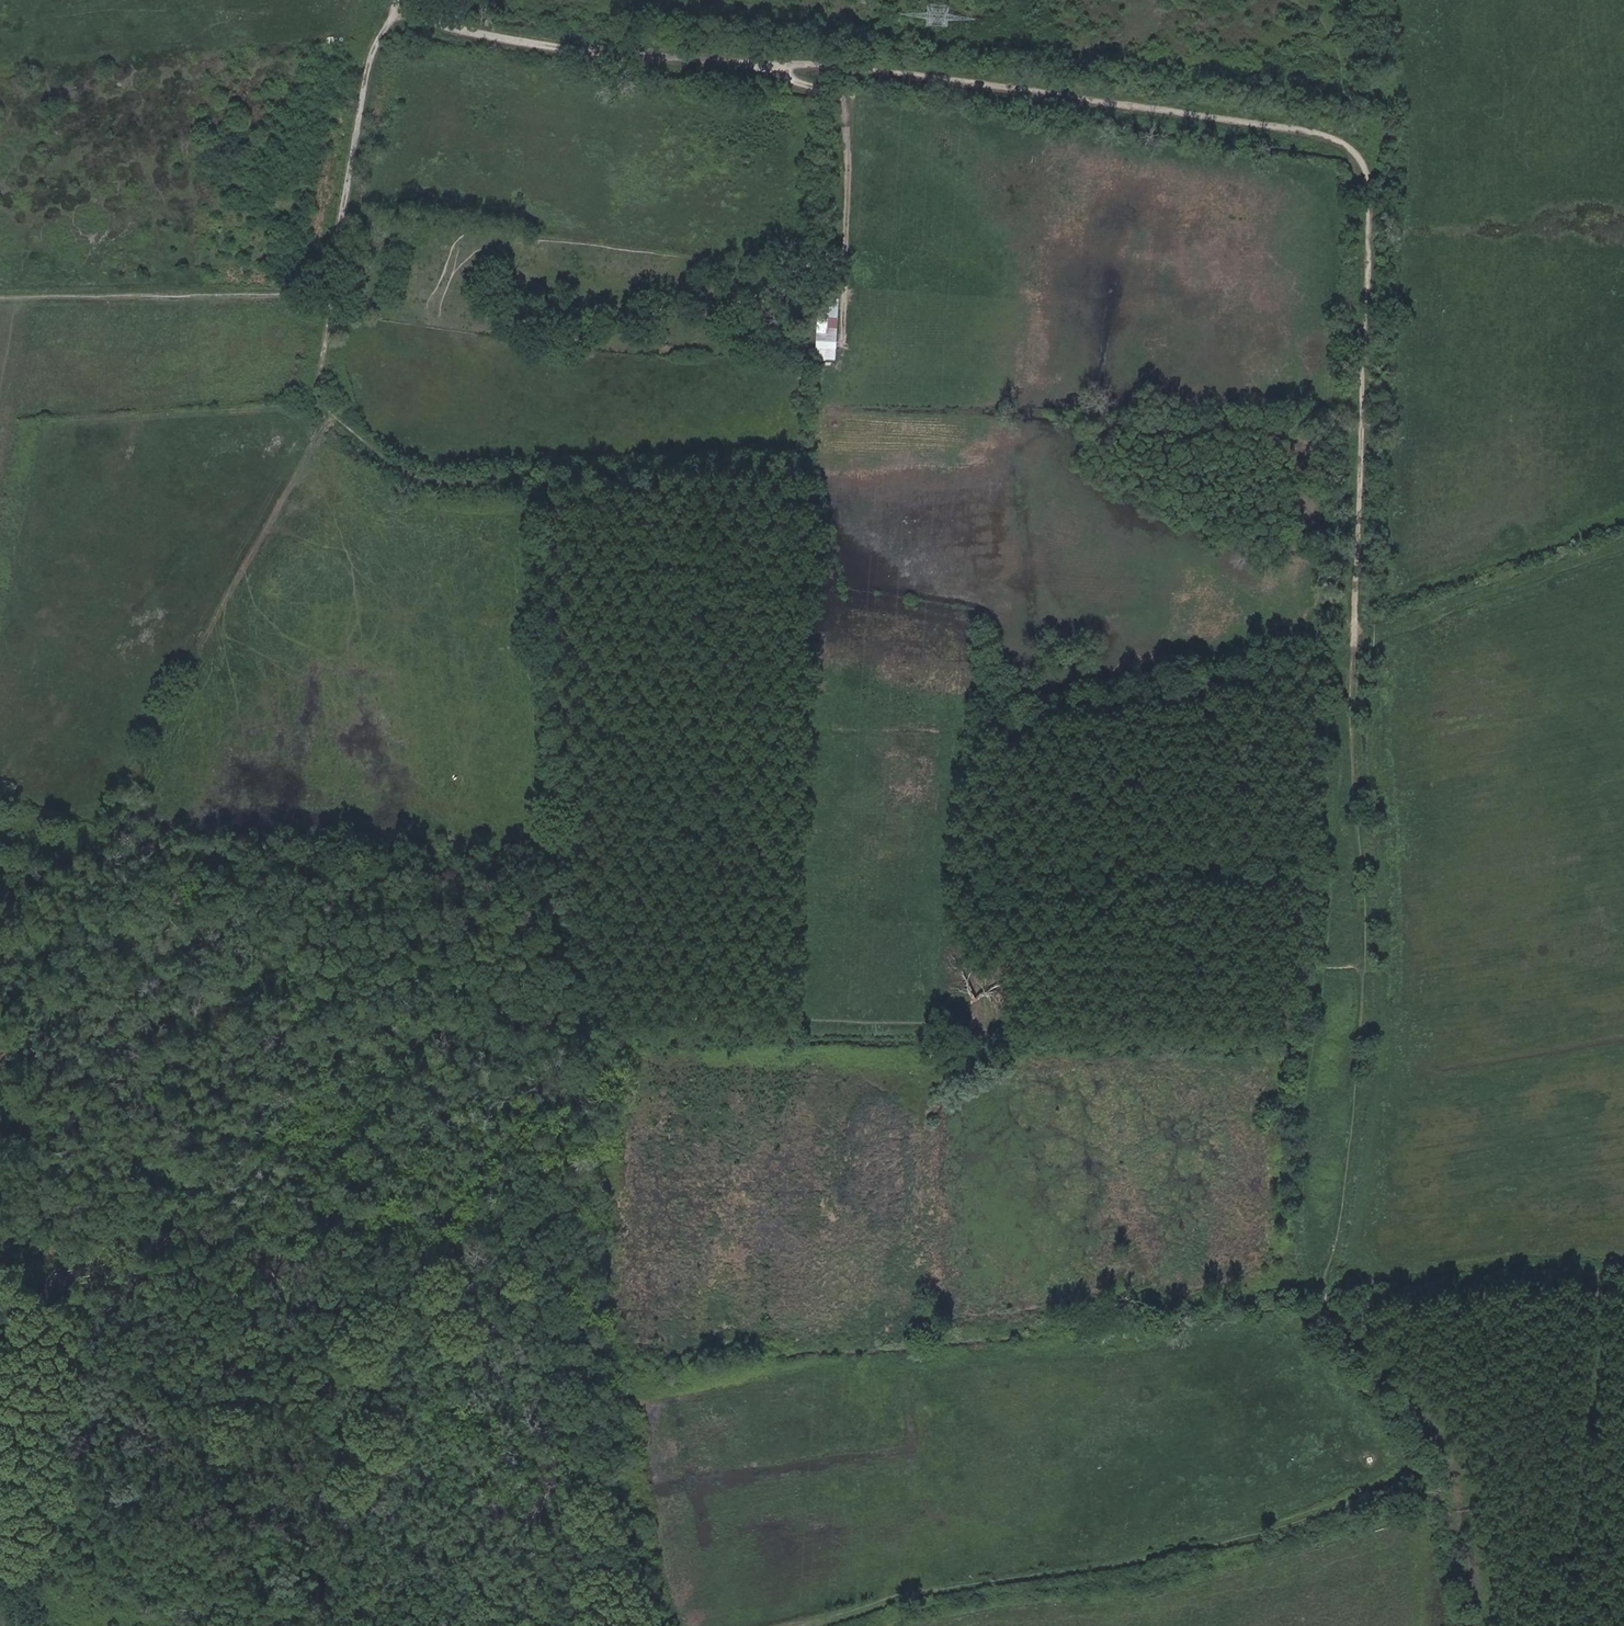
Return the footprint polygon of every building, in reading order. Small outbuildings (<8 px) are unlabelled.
[(835,341),(839,259),(821,258),(817,340),(835,341)]
